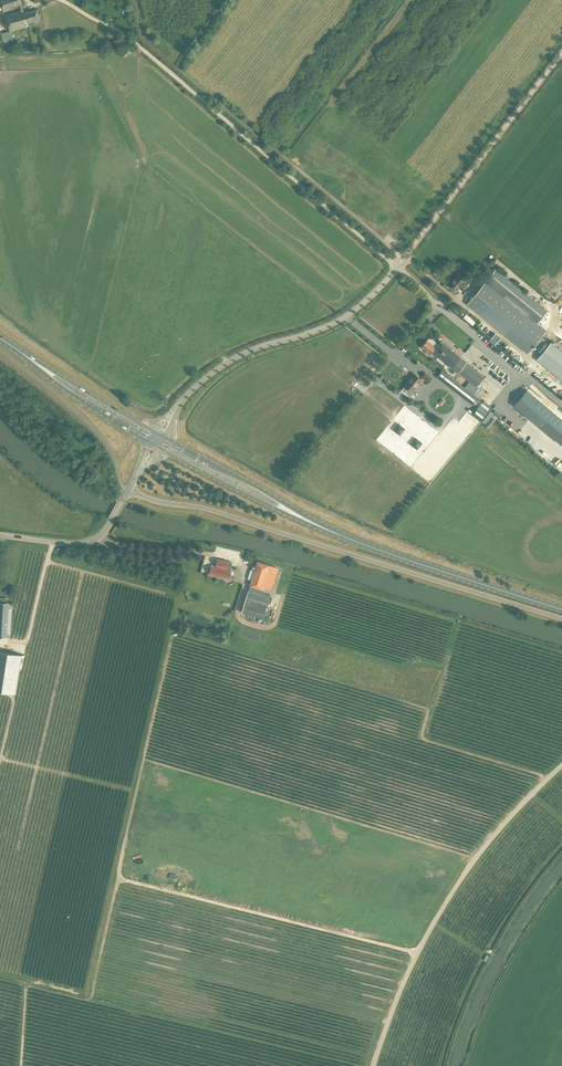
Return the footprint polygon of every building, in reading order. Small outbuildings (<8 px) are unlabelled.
[(4,12),(19,8),(19,11),(5,15),(10,31),(29,26),(28,23),(40,19),(37,9),(25,13),(24,9),(23,10),(22,6),(23,6),(21,0),(1,0),(4,12)] [(10,31),(1,33),(4,42),(13,40),(10,31)] [(450,258),(444,264),(447,267),(453,261),(450,258)] [(528,352),(546,331),(537,324),(547,311),(496,269),(468,303),(528,352)] [(452,282),(452,281),(449,285),(457,291),(459,288),(462,291),(468,284),(464,281),(466,280),(459,274),(452,282)] [(474,329),(472,331),(484,341),(486,338),(474,329)] [(433,352),(476,387),(484,376),(441,341),(436,347),(427,340),(421,347),(427,351),(426,352),(430,356),(433,352)] [(551,342),(536,359),(561,380),(561,351),(551,342)] [(437,376),(469,401),(474,396),(442,371),(437,376)] [(421,377),(428,382),(432,377),(425,372),(421,377)] [(405,386),(401,391),(408,397),(412,392),(413,392),(422,379),(415,373),(405,386)] [(514,405),(561,444),(561,443),(561,418),(553,411),(527,389),(514,405)] [(474,396),(469,401),(474,405),(478,399),(474,396)] [(490,409),(482,402),(478,407),(487,414),(490,409)] [(477,407),(472,415),(480,422),(486,415),(477,407)] [(495,414),(487,428),(490,430),(498,416),(495,414)] [(230,570),(232,563),(218,559),(216,566),(212,565),(209,574),(229,579),(231,570),(230,570)] [(257,561),(250,585),(241,613),(263,619),(279,568),(269,565),(257,561)] [(7,637),(9,603),(0,602),(0,637),(7,637)] [(20,662),(23,663),(24,657),(21,657),(22,655),(0,651),(0,690),(16,693),(20,662)]
